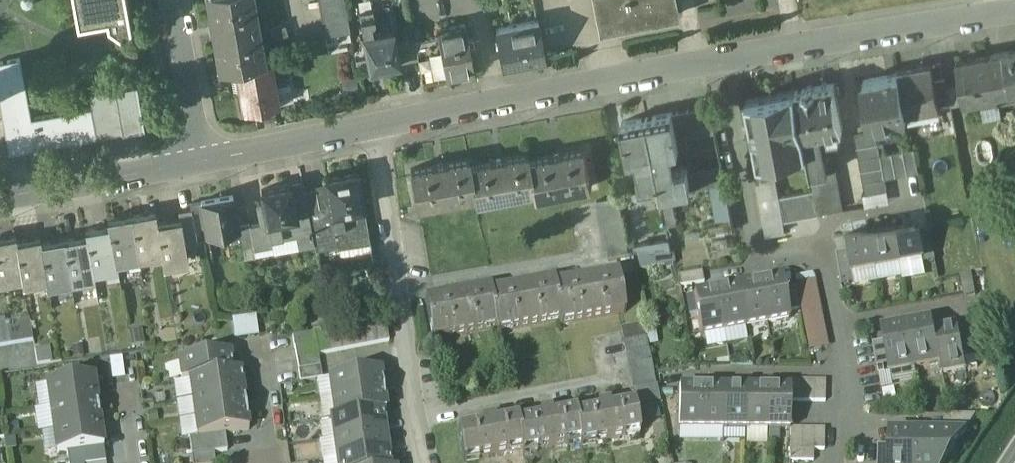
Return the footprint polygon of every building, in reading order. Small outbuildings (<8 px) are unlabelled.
[(78,25),(108,20),(109,26),(125,37),(134,36),(128,0),(74,0),(78,25)] [(214,8),(207,9),(215,55),(222,53),(225,69),(231,68),(267,62),(256,0),(212,0),(214,8)] [(326,37),(351,32),(345,0),(319,0),(326,37)] [(617,27),(611,0),(592,0),(599,30),(617,27)] [(617,27),(678,15),(675,0),(611,0),(617,27)] [(373,9),(359,12),(364,35),(374,33),(372,23),(375,18),(373,9)] [(538,21),(497,29),(504,66),(545,58),(538,21)] [(465,23),(437,29),(438,36),(415,41),(418,59),(422,81),(474,70),(465,23)] [(374,33),(364,35),(371,68),(405,61),(400,40),(396,40),(394,29),(374,33)] [(414,37),(400,40),(405,61),(418,59),(415,41),(414,37)] [(1003,51),(1012,98),(1014,97),(1014,49),(1003,51)] [(1003,51),(990,54),(998,92),(999,100),(1012,98),(1003,51)] [(990,54),(957,60),(965,101),(982,98),(981,95),(998,92),(990,54)] [(33,118),(23,59),(0,63),(0,85),(12,151),(99,136),(93,107),(33,118)] [(267,62),(231,68),(239,111),(280,103),(277,86),(273,60),(267,62)] [(933,64),(899,70),(900,73),(907,112),(941,106),(936,79),(933,64)] [(900,73),(864,79),(872,123),(908,116),(907,112),(900,73)] [(952,103),(947,77),(936,79),(941,106),(952,103)] [(836,82),(795,90),(807,153),(812,174),(830,170),(824,136),(818,137),(816,131),(844,126),(836,82)] [(137,84),(91,92),(93,107),(99,136),(145,127),(137,84)] [(288,84),(277,86),(280,103),(291,102),(288,84)] [(795,90),(747,99),(747,101),(751,100),(754,114),(750,115),(752,127),(754,126),(755,134),(753,134),(756,146),(760,145),(763,159),(758,160),(759,162),(807,153),(795,90)] [(711,106),(678,112),(683,137),(716,131),(711,106)] [(678,112),(673,113),(678,138),(683,137),(678,112)] [(673,113),(648,117),(659,180),(661,193),(691,187),(688,170),(688,167),(675,170),(672,157),(670,158),(668,150),(680,148),(678,138),(673,113)] [(659,180),(648,117),(624,122),(630,156),(641,154),(642,163),(640,164),(643,182),(643,183),(659,180)] [(877,131),(855,135),(866,194),(888,190),(886,178),(881,154),(877,131)] [(586,148),(530,158),(529,153),(528,153),(536,196),(593,185),(586,148)] [(915,148),(881,154),(886,178),(919,172),(915,148)] [(528,153),(471,163),(470,157),(469,158),(477,201),(533,190),(534,196),(536,196),(528,153)] [(469,158),(411,168),(418,205),(475,195),(476,201),(477,201),(469,158)] [(722,164),(688,170),(691,187),(710,183),(725,180),(722,164)] [(830,170),(812,174),(815,190),(819,213),(843,209),(835,169),(830,170)] [(358,172),(326,177),(327,185),(316,187),(316,189),(319,206),(330,204),(332,213),(364,207),(358,172)] [(659,180),(643,183),(643,182),(641,182),(644,196),(661,193),(659,180)] [(725,180),(710,183),(717,218),(732,215),(725,180)] [(302,181),(291,184),(295,205),(307,203),(304,191),(302,181)] [(291,184),(262,190),(265,204),(258,205),(262,223),(268,221),(279,219),(297,215),(295,205),(291,184)] [(330,204),(319,206),(316,189),(304,191),(307,203),(314,238),(336,234),(332,213),(330,204)] [(815,190),(780,196),(785,221),(819,215),(819,213),(815,190)] [(661,193),(644,196),(647,207),(663,204),(661,193)] [(234,194),(202,199),(202,200),(207,226),(208,234),(238,228),(240,228),(239,225),(234,194)] [(619,195),(597,200),(600,213),(621,209),(619,195)] [(202,200),(191,202),(192,208),(196,228),(207,226),(202,200)] [(677,224),(674,205),(664,207),(667,226),(677,224)] [(364,207),(332,213),(336,234),(338,248),(370,242),(364,207)] [(192,208),(177,210),(178,218),(182,218),(186,246),(199,244),(196,228),(192,208)] [(621,209),(600,213),(602,225),(624,221),(621,209)] [(156,210),(132,214),(139,258),(162,254),(162,253),(157,222),(158,222),(156,210)] [(132,214),(109,218),(110,224),(116,262),(117,262),(139,258),(132,214)] [(158,222),(157,222),(162,253),(162,254),(164,266),(189,261),(186,246),(182,218),(178,218),(158,222)] [(279,219),(268,221),(271,238),(283,236),(279,219)] [(262,223),(250,225),(254,246),(254,249),(273,246),(271,238),(268,221),(262,223)] [(624,221),(602,225),(605,239),(626,235),(624,221)] [(916,221),(892,226),(900,268),(923,263),(924,263),(919,239),(916,221)] [(249,223),(239,225),(240,228),(238,228),(242,248),(244,248),(254,246),(250,225),(249,223)] [(110,224),(87,228),(88,234),(94,271),(95,271),(118,267),(117,262),(116,262),(110,224)] [(892,226),(868,230),(876,272),(900,268),(892,226)] [(868,230),(845,234),(848,255),(853,276),(876,272),(868,230)] [(0,236),(0,281),(22,277),(23,277),(16,239),(17,239),(16,233),(0,236)] [(88,234),(64,238),(71,281),(96,277),(95,271),(94,271),(88,234)] [(336,234),(314,238),(316,251),(338,248),(336,234)] [(17,239),(16,239),(23,277),(22,277),(23,283),(46,279),(47,279),(40,241),(41,241),(40,235),(17,239)] [(626,235),(605,239),(607,252),(629,248),(626,235)] [(931,237),(919,239),(924,263),(923,263),(924,266),(936,264),(931,237)] [(41,241),(40,241),(47,279),(46,279),(47,285),(71,281),(64,238),(41,241)] [(670,240),(636,246),(639,258),(641,273),(675,267),(670,240)] [(254,246),(244,248),(246,258),(256,256),(254,249),(254,246)] [(629,248),(607,252),(609,264),(631,260),(629,248)] [(853,276),(848,255),(837,257),(843,288),(855,286),(853,276)] [(703,273),(679,277),(681,289),(704,285),(703,273)] [(617,277),(554,289),(562,328),(625,316),(617,277)] [(782,282),(759,286),(767,327),(790,323),(788,315),(784,292),(782,282)] [(553,285),(490,296),(497,336),(559,324),(560,329),(562,328),(554,289),(553,285)] [(759,286),(738,290),(745,331),(767,327),(759,286)] [(796,289),(784,292),(788,315),(800,313),(796,289)] [(738,290),(716,294),(724,335),(745,331),(738,290)] [(489,293),(425,304),(432,343),(495,332),(496,336),(497,336),(490,296),(489,293)] [(716,294),(694,298),(701,339),(724,335),(716,294)] [(231,318),(232,337),(255,336),(254,317),(231,318)] [(29,320),(18,322),(21,344),(33,342),(29,320)] [(385,321),(373,323),(378,345),(389,343),(385,321)] [(18,322),(6,324),(10,346),(21,344),(18,322)] [(373,323),(362,325),(366,347),(378,345),(373,323)] [(0,326),(0,348),(10,346),(6,324),(0,326)] [(362,325),(350,328),(354,350),(366,347),(362,325)] [(354,350),(350,328),(338,330),(342,352),(354,350)] [(643,328),(622,333),(624,346),(646,342),(643,328)] [(934,328),(909,333),(917,375),(942,370),(936,340),(934,328)] [(338,330),(326,332),(330,354),(331,354),(342,352),(338,330)] [(326,332),(315,335),(317,345),(319,357),(330,354),(326,332)] [(909,333),(884,337),(890,371),(892,379),(917,375),(909,333)] [(315,335),(293,338),(295,350),(317,345),(315,335)] [(959,335),(936,340),(942,370),(944,382),(967,377),(959,335)] [(646,342),(624,346),(627,358),(648,353),(646,342)] [(216,345),(194,348),(196,360),(218,357),(216,345)] [(317,345),(295,350),(297,361),(319,357),(317,345)] [(46,347),(36,347),(37,364),(47,363),(46,347)] [(885,347),(874,349),(878,373),(890,371),(885,347)] [(648,353),(627,358),(629,370),(651,366),(648,353)] [(196,360),(179,362),(182,383),(190,382),(190,381),(233,375),(233,374),(230,355),(218,357),(196,360)] [(319,357),(297,361),(299,372),(321,368),(319,357)] [(651,366),(629,370),(632,382),(653,378),(651,366)] [(299,372),(300,384),(322,380),(321,368),(299,372)] [(233,375),(190,381),(190,382),(192,400),(244,393),(241,373),(233,374),(233,375)] [(381,373),(329,380),(332,400),(383,393),(381,373)] [(94,378),(47,384),(50,408),(97,402),(94,378)] [(653,378),(632,382),(635,396),(656,392),(653,378)] [(802,386),(791,385),(790,395),(790,408),(802,408),(802,386)] [(814,386),(802,386),(802,408),(813,408),(814,386)] [(825,386),(814,386),(813,408),(825,408),(825,386)] [(244,393),(192,400),(195,419),(246,412),(244,393)] [(383,393),(332,400),(335,420),(382,414),(386,413),(383,393)] [(701,393),(679,393),(677,435),(700,435),(701,393)] [(723,394),(701,393),(700,435),(722,436),(723,394)] [(745,394),(723,394),(722,436),(744,436),(745,394)] [(767,395),(745,394),(744,436),(744,452),(766,453),(766,437),(767,395)] [(790,395),(767,395),(766,437),(789,437),(790,408),(790,395)] [(97,402),(50,408),(54,432),(100,425),(97,402)] [(599,416),(577,420),(577,417),(575,417),(581,452),(583,452),(583,450),(639,440),(634,410),(610,414),(609,409),(598,411),(599,416)] [(246,412),(195,419),(198,439),(225,435),(249,432),(246,412)] [(382,414),(335,420),(331,420),(334,441),(385,433),(382,414)] [(552,416),(540,418),(540,423),(519,427),(518,424),(517,424),(523,459),(525,459),(524,457),(579,447),(580,453),(581,452),(575,417),(553,421),(552,416)] [(494,428),(493,423),(481,425),(482,430),(458,435),(463,462),(469,462),(520,453),(521,460),(523,459),(517,424),(494,428)] [(947,424),(945,445),(965,445),(978,426),(947,424)] [(100,425),(54,432),(57,456),(82,452),(104,449),(100,425)] [(385,433),(334,441),(337,460),(388,453),(385,433)] [(198,439),(190,440),(192,457),(214,454),(227,452),(225,435),(198,439)] [(801,435),(790,435),(789,437),(789,457),(801,457),(801,435)] [(813,436),(801,435),(801,457),(812,458),(813,436)] [(824,436),(813,436),(812,458),(813,458),(824,458),(824,436)] [(892,443),(892,455),(892,462),(916,462),(916,444),(892,443)] [(916,444),(916,462),(954,462),(965,445),(945,445),(916,444)] [(83,462),(106,462),(104,449),(82,452),(83,462)] [(337,460),(337,462),(389,462),(388,453),(337,460)] [(192,457),(193,462),(215,462),(214,454),(192,457)]
